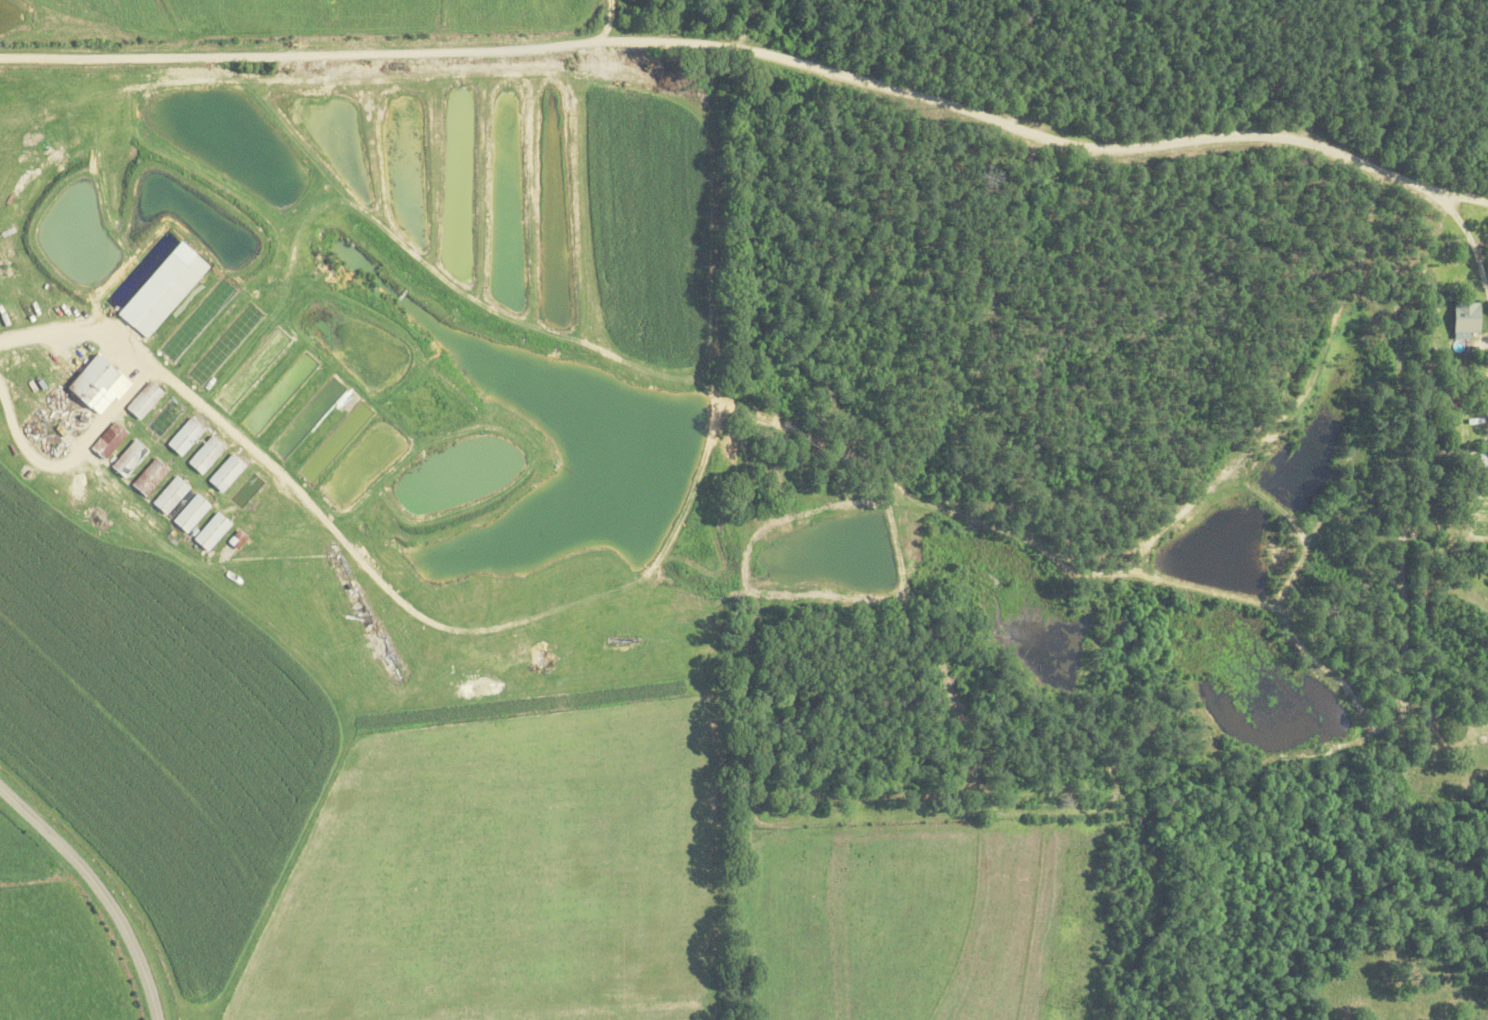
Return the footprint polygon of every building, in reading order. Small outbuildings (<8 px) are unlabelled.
[(116,314),(146,339),(207,264),(178,240),(116,314)] [(1479,302),(1453,301),(1452,338),(1467,338),(1468,332),(1478,332),(1479,302)] [(98,415),(113,397),(116,400),(130,383),(94,352),(65,387),(98,415)] [(138,420),(163,393),(149,379),(123,406),(138,420)] [(165,444),(180,456),(203,428),(188,415),(165,444)] [(105,460),(126,431),(111,419),(89,448),(105,460)] [(185,461),(199,474),(224,447),(210,435),(185,461)] [(109,465),(123,477),(147,451),(134,438),(109,465)] [(206,480),(219,492),(244,465),(231,453),(206,480)] [(150,501),(164,514),(189,488),(175,475),(150,501)] [(170,520),(189,538),(196,530),(191,525),(209,505),(195,493),(170,520)] [(191,539),(206,551),(229,522),(214,510),(191,539)] [(235,549),(246,537),(236,528),(225,541),(235,549)]
